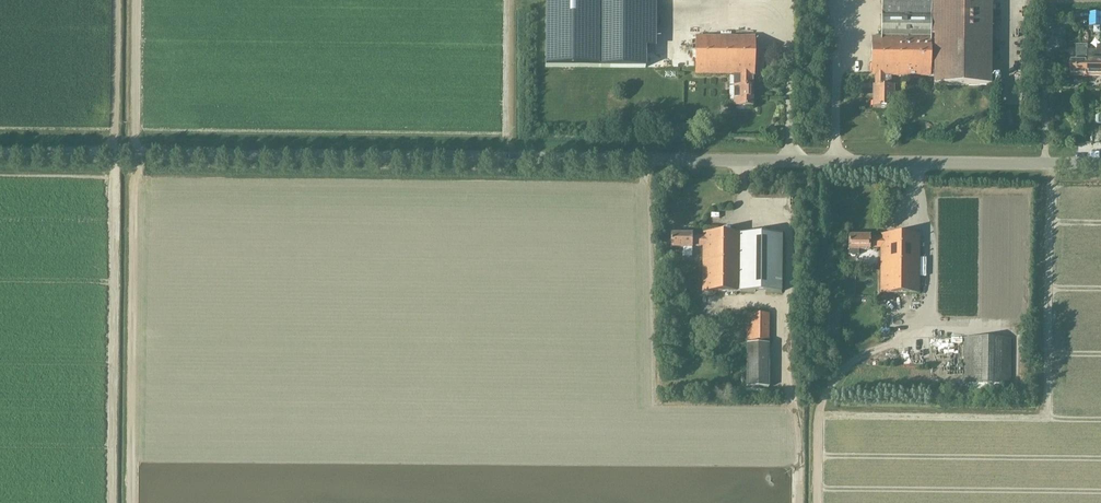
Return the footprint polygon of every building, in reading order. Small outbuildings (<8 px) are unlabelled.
[(545,67),(598,67),(645,67),(645,0),(545,0),(545,67)] [(930,76),(933,76),(933,84),(990,85),(991,0),(882,0),(881,37),(872,37),(871,75),(875,75),(875,86),(873,86),(872,108),(886,108),(886,95),(891,95),(891,76),(930,76)] [(1091,26),(1100,26),(1100,13),(1091,13),(1091,26)] [(1050,24),(1050,35),(1064,35),(1064,24),(1050,24)] [(733,86),(733,109),(752,109),(752,86),(752,75),(753,75),(754,36),(695,36),(695,74),(734,75),(734,86),(733,86)] [(1087,50),(1087,45),(1076,45),(1076,59),(1071,59),(1070,76),(1071,76),(1087,76),(1087,50)] [(1097,45),(1097,51),(1087,50),(1087,76),(1100,76),(1100,45),(1097,45)] [(1100,83),(1100,77),(1091,84),(1096,91),(1100,87),(1100,86),(1100,84),(1100,83)] [(782,233),(742,233),(703,233),(703,236),(692,236),(692,234),(670,234),(670,248),(692,248),(692,246),(703,246),(702,291),(781,292),(782,233)] [(859,249),(870,249),(870,248),(881,248),(880,293),(919,293),(920,235),(881,235),(881,238),(870,238),(870,236),(849,236),(848,255),(850,255),(851,256),(855,257),(856,255),(859,255),(859,249)] [(747,313),(747,340),(769,340),(769,313),(747,313)] [(964,337),(963,384),(1010,385),(1011,338),(964,337)] [(747,343),(747,387),(769,387),(769,343),(747,343)]
